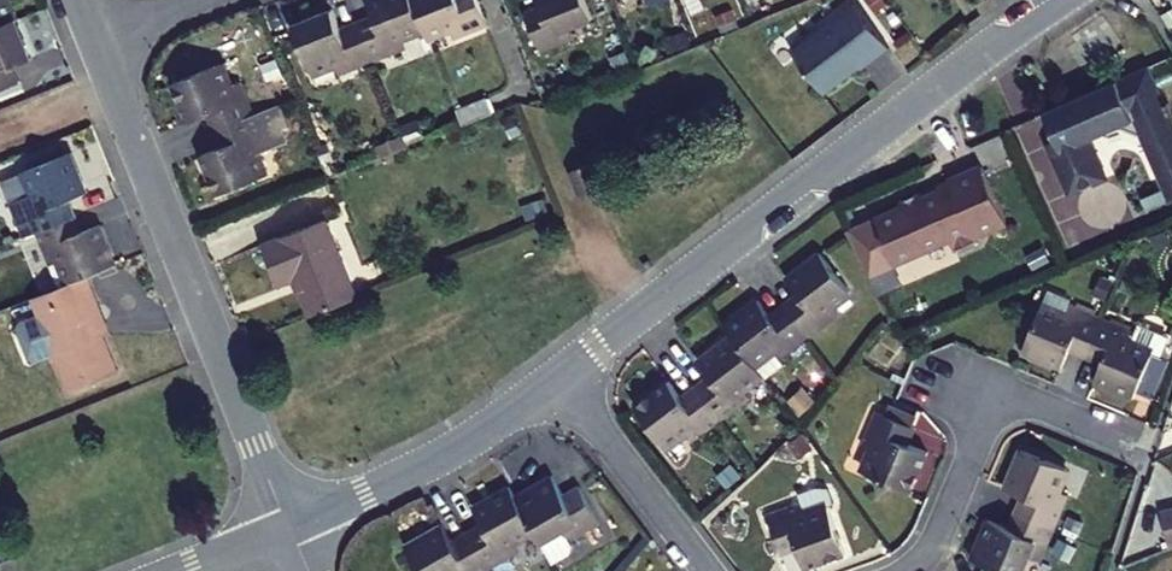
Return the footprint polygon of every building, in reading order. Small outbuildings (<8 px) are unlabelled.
[(399,48),(418,41),(402,0),(386,0),(362,9),(367,23),(371,32),(353,39),(367,74),(403,60),(399,48)] [(418,41),(420,43),(438,36),(443,48),(479,33),(466,0),(462,0),(449,5),(447,0),(402,0),(418,41)] [(571,0),(527,0),(528,3),(531,11),(514,18),(528,53),(564,39),(559,27),(578,20),(571,0)] [(531,11),(528,3),(511,9),(514,18),(531,11)] [(783,59),(815,101),(850,74),(852,77),(881,55),(846,11),(783,59)] [(326,76),(331,87),(367,74),(353,39),(337,45),(333,36),(328,22),(289,36),(307,83),(326,76)] [(21,85),(14,69),(20,66),(31,62),(16,23),(0,29),(0,93),(21,85)] [(367,23),(350,30),(353,39),(371,32),(367,23)] [(350,30),(333,36),(337,45),(353,39),(350,30)] [(27,83),(20,66),(14,69),(21,85),(27,83)] [(227,97),(219,78),(173,96),(188,134),(202,128),(211,125),(218,142),(253,128),(238,92),(227,97)] [(1040,129),(1052,157),(1043,160),(1064,211),(1100,196),(1084,156),(1113,144),(1136,154),(1159,208),(1164,220),(1171,217),(1171,147),(1146,85),(1040,129)] [(483,115),(477,100),(447,112),(453,127),(483,115)] [(284,141),(275,119),(253,128),(218,142),(224,159),(216,162),(201,168),(217,206),(263,187),(255,169),(279,159),(273,145),(284,141)] [(218,142),(211,125),(202,128),(209,145),(218,142)] [(290,155),(284,141),(273,145),(279,159),(290,155)] [(224,159),(218,142),(209,145),(216,162),(224,159)] [(30,172),(38,193),(13,203),(27,238),(39,234),(71,222),(65,207),(91,197),(74,155),(30,172)] [(898,208),(901,214),(872,226),(887,260),(914,249),(919,260),(947,247),(952,260),(976,250),(973,244),(971,238),(984,233),(987,239),(1005,231),(980,174),(937,193),(939,198),(922,205),(919,199),(898,208)] [(1164,220),(1159,208),(1136,218),(1141,230),(1164,220)] [(292,275),(308,313),(354,294),(322,217),(260,242),(276,282),(292,275)] [(102,227),(77,237),(71,222),(39,234),(54,271),(67,266),(73,283),(89,276),(117,265),(102,227)] [(987,239),(984,233),(971,238),(973,244),(987,239)] [(919,260),(914,249),(887,260),(892,271),(919,260)] [(797,302),(803,310),(789,321),(812,350),(842,327),(835,317),(851,304),(821,265),(788,290),(797,302)] [(101,306),(89,276),(73,283),(33,298),(69,392),(119,373),(94,309),(101,306)] [(803,310),(797,302),(783,313),(789,321),(803,310)] [(1060,350),(1077,358),(1092,323),(1057,307),(1052,319),(1033,311),(1013,356),(1050,373),(1056,359),(1060,350)] [(768,324),(760,312),(726,338),(733,348),(763,387),(767,392),(785,379),(781,374),(812,350),(789,321),(774,332),(768,324)] [(789,321),(783,313),(768,324),(774,332),(789,321)] [(1092,323),(1077,358),(1093,365),(1089,374),(1083,387),(1121,404),(1141,359),(1152,364),(1160,347),(1130,333),(1127,339),(1092,323)] [(746,400),(763,387),(733,348),(700,373),(709,385),(714,392),(700,403),(723,433),(753,410),(746,400)] [(1073,366),(1077,358),(1060,350),(1056,359),(1073,366)] [(1093,365),(1077,358),(1073,366),(1089,374),(1093,365)] [(714,392),(709,385),(694,396),(700,403),(714,392)] [(767,392),(763,387),(746,400),(753,410),(771,396),(767,392)] [(684,446),(692,456),(723,433),(700,403),(685,414),(680,406),(671,394),(638,419),(668,458),(684,446)] [(694,396),(680,406),(685,414),(700,403),(694,396)] [(903,433),(869,417),(853,452),(864,457),(855,476),(900,497),(918,460),(904,454),(896,450),(903,433)] [(810,448),(799,433),(788,442),(800,456),(810,448)] [(911,437),(903,433),(896,450),(904,454),(911,437)] [(1023,505),(1016,521),(1050,536),(1066,501),(1054,496),(1063,477),(1018,457),(1001,495),(1015,501),(1023,505)] [(1075,483),(1063,477),(1054,496),(1066,501),(1075,483)] [(528,513),(543,540),(560,570),(576,570),(577,569),(578,567),(579,564),(578,562),(578,560),(576,558),(610,538),(592,506),(576,515),(571,506),(564,493),(528,513)] [(519,497),(480,519),(487,531),(492,540),(476,549),(489,570),(514,570),(529,563),(522,552),(543,540),(528,513),(519,497)] [(592,506),(587,497),(571,506),(576,515),(592,506)] [(1015,501),(1007,517),(1016,521),(1023,505),(1015,501)] [(807,506),(770,519),(783,555),(800,549),(803,557),(808,570),(811,570),(847,558),(831,512),(811,518),(807,506)] [(1016,521),(1007,517),(1000,534),(1009,537),(1016,521)] [(1016,521),(1009,537),(1000,534),(986,528),(970,565),(983,570),(1021,570),(1023,567),(1033,570),(1035,570),(1050,536),(1016,521)] [(1165,521),(1142,531),(1154,559),(1171,551),(1171,537),(1165,521)] [(492,540),(487,531),(471,541),(476,549),(492,540)] [(476,549),(460,558),(456,550),(448,536),(413,556),(421,570),(489,570),(476,549)] [(476,549),(471,541),(456,550),(460,558),(476,549)] [(786,563),(803,557),(800,549),(783,555),(786,563)]
